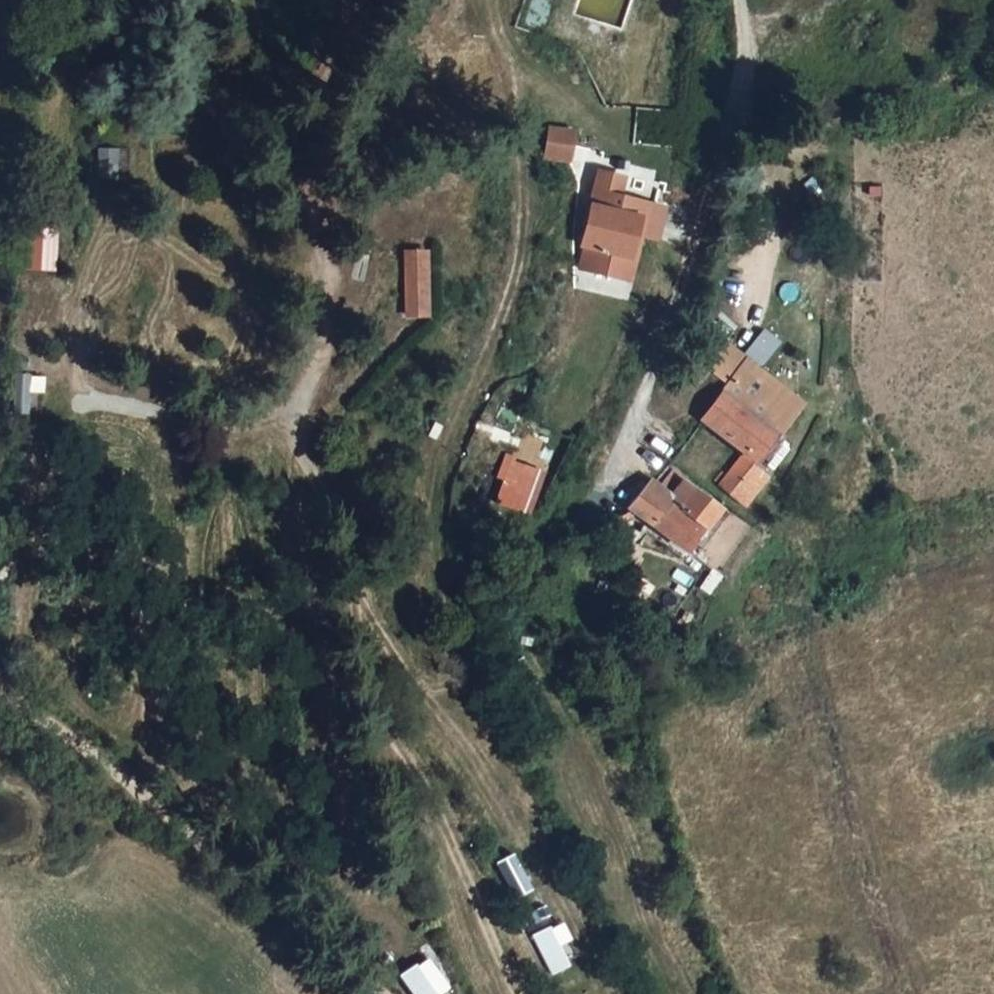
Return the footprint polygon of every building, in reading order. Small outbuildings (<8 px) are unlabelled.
[(570,132),(544,130),(541,161),(567,163),(570,132)] [(630,251),(634,232),(639,233),(655,237),(661,205),(617,196),(621,177),(596,172),(589,206),(594,207),(591,221),(585,247),(581,269),(620,277),(624,255),(630,251)] [(594,207),(589,206),(580,246),(585,247),(594,207)] [(51,272),(52,226),(23,225),(21,271),(51,272)] [(624,255),(620,277),(630,279),(639,233),(634,232),(630,251),(624,255)] [(415,316),(412,256),(395,257),(397,317),(415,316)] [(705,375),(724,390),(741,369),(745,361),(725,345),(705,375)] [(718,487),(730,497),(745,507),(770,475),(757,466),(777,437),(797,411),(741,369),(724,390),(699,422),(742,454),(718,487)] [(40,417),(41,372),(12,371),(10,416),(40,417)] [(789,446),(777,437),(757,466),(770,475),(789,446)] [(518,512),(533,469),(505,459),(490,502),(518,512)] [(646,526),(648,527),(667,500),(655,481),(654,483),(630,513),(646,526)] [(648,527),(687,554),(718,513),(679,484),(667,500),(648,527)] [(550,908),(529,867),(503,880),(523,921),(550,908)] [(580,971),(560,930),(533,944),(553,984),(580,971)] [(420,959),(398,978),(411,993),(449,993),(450,993),(420,959)]
